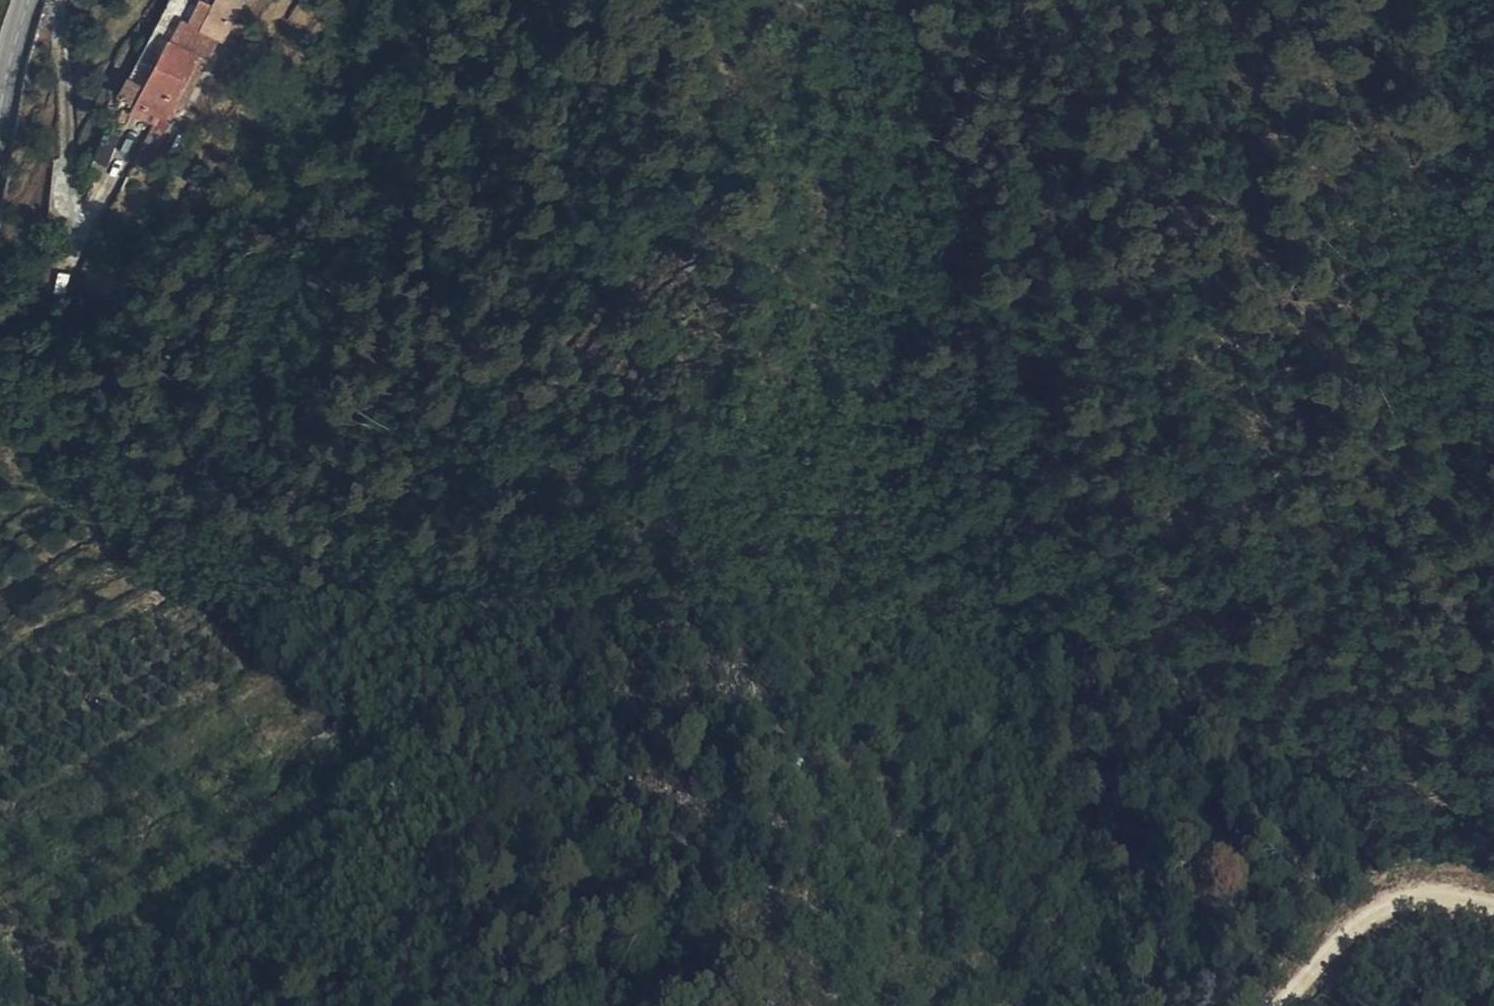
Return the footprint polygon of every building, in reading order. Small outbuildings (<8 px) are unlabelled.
[(162,8),(120,70),(154,92),(218,0),(176,0),(168,12),(162,8)] [(162,8),(168,12),(176,0),(167,0),(162,8)] [(149,98),(138,89),(113,126),(124,135),(149,98)] [(105,163),(121,133),(110,127),(94,157),(105,163)]
